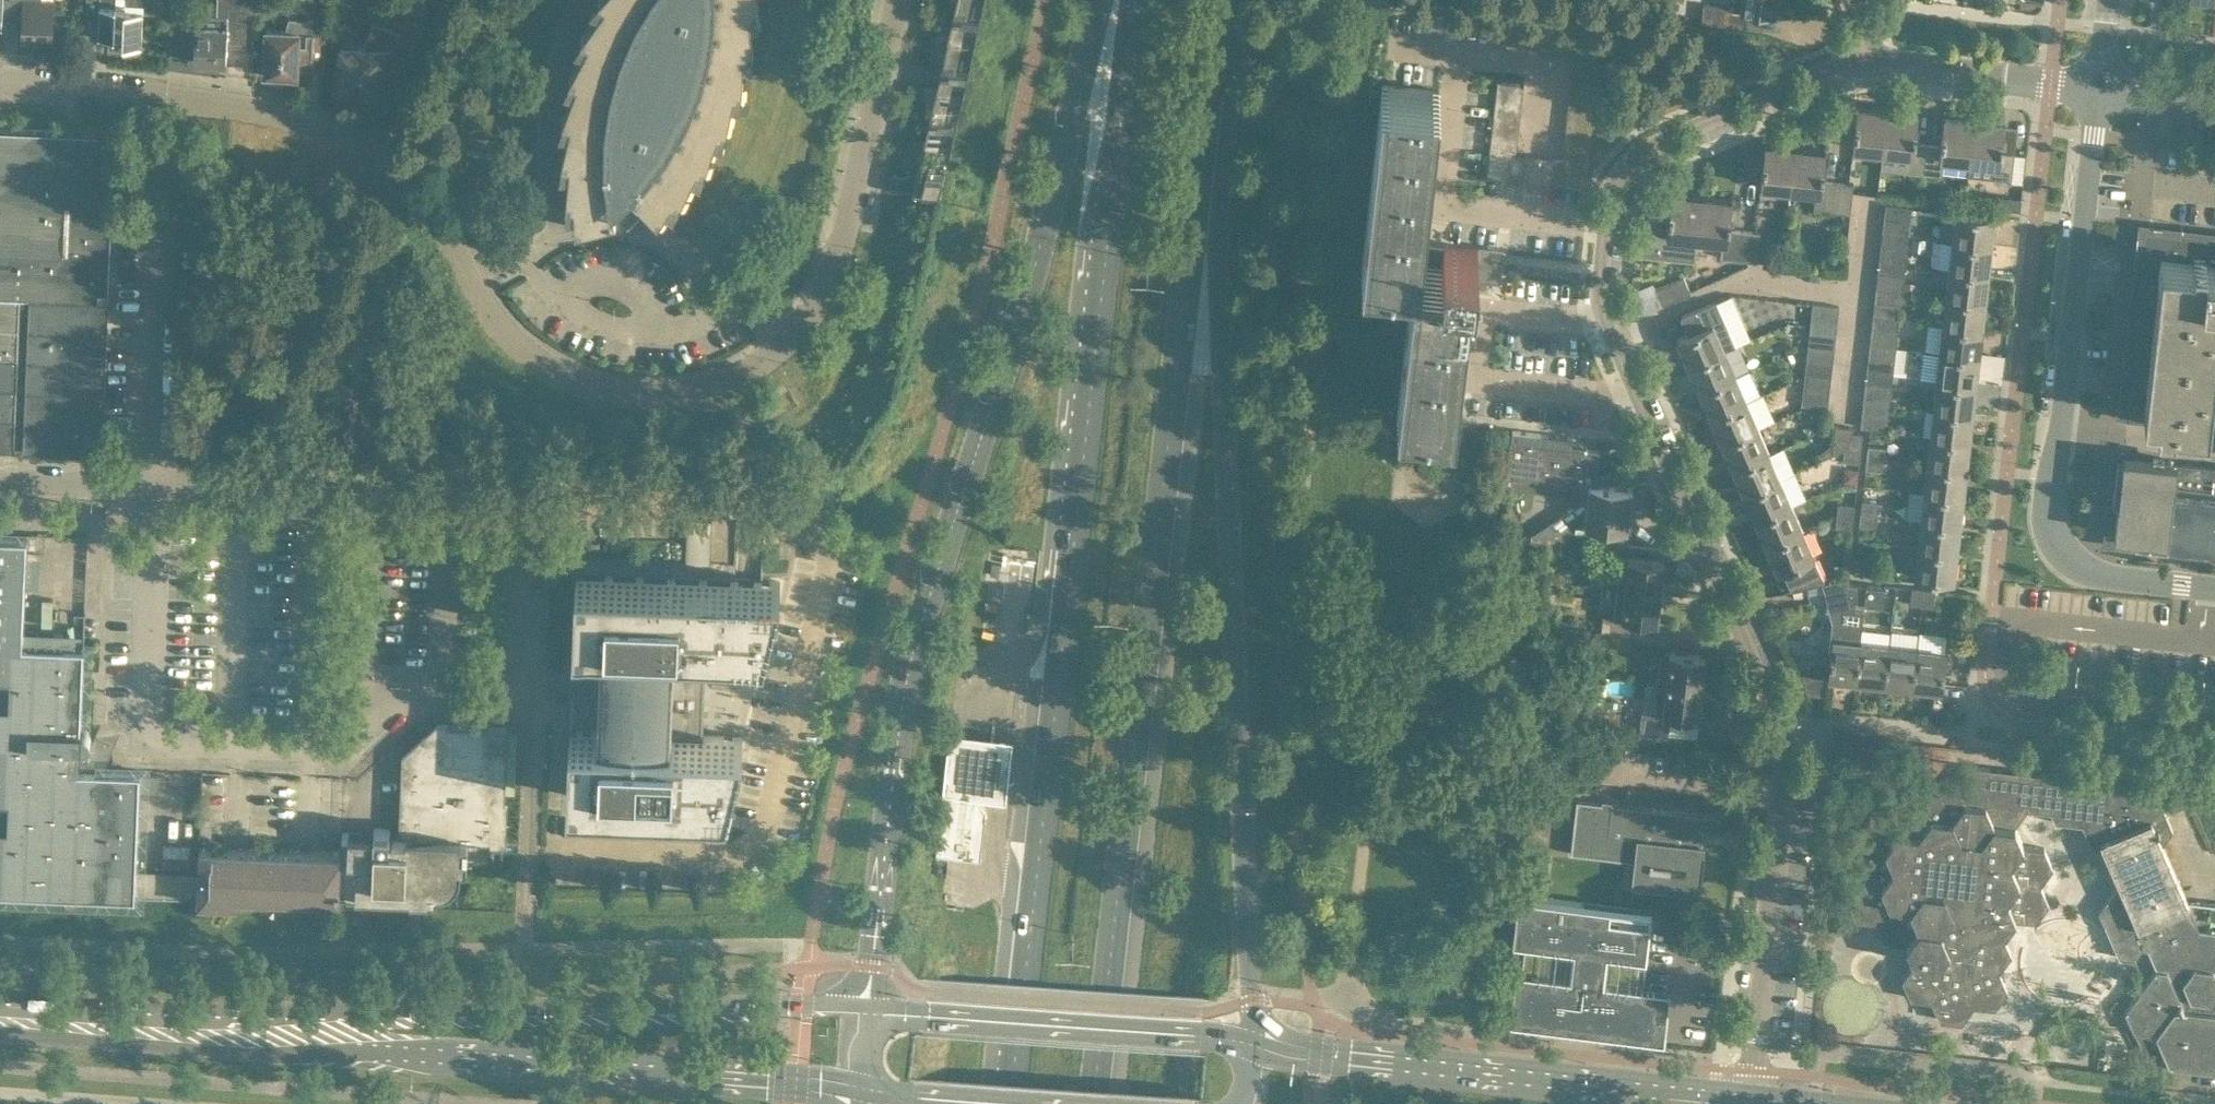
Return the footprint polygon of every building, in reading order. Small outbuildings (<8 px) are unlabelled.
[(22,35),(54,36),(55,0),(24,0),(22,35)] [(100,9),(99,36),(113,36),(113,46),(124,47),(124,44),(142,44),(143,11),(154,12),(155,0),(100,0),(100,9)] [(157,9),(165,9),(165,0),(157,0),(157,9)] [(229,14),(242,14),(242,3),(242,0),(229,0),(229,14)] [(582,34),(583,35),(583,34),(589,37),(569,75),(571,76),(578,77),(563,117),(564,118),(564,117),(571,118),(562,159),(563,160),(564,159),(570,159),(567,202),(568,202),(568,201),(575,200),(576,226),(617,216),(615,209),(643,202),(648,207),(659,217),(673,196),(678,200),(680,201),(698,163),(704,167),(705,167),(719,128),(725,130),(726,131),(735,89),(741,91),(743,91),(745,49),(752,50),(754,50),(751,8),(758,8),(759,8),(757,0),(605,0),(582,34)] [(949,37),(948,38),(976,44),(986,0),(951,0),(951,1),(956,3),(949,37)] [(1734,7),(1705,4),(1703,21),(1747,26),(1749,10),(1777,13),(1779,0),(1735,0),(1734,7)] [(182,14),(181,54),(195,54),(195,60),(227,61),(228,40),(228,39),(229,14),(194,13),(194,14),(182,14)] [(306,65),(325,66),(326,31),(313,31),(314,18),(309,18),(309,17),(299,16),(299,17),(290,17),(285,29),(267,28),(266,71),(270,71),(270,75),(287,76),(287,72),(297,73),(298,63),(306,64),(306,65)] [(336,70),(335,73),(335,95),(360,96),(360,92),(384,93),(385,70),(402,31),(375,20),(363,46),(340,45),(339,70),(336,70)] [(945,54),(937,88),(937,89),(964,95),(976,44),(948,38),(949,37),(937,35),(937,36),(939,53),(945,54)] [(1499,77),(1498,89),(1524,92),(1525,80),(1499,77)] [(1381,96),(1363,264),(1414,270),(1398,409),(1445,414),(1455,415),(1457,390),(1468,298),(1468,296),(1470,275),(1475,275),(1489,276),(1491,265),(1496,265),(1498,251),(1422,242),(1425,218),(1439,90),(1401,85),(1391,84),(1382,83),(1381,96)] [(933,105),(925,139),(925,140),(952,146),(964,95),(937,89),(937,88),(926,86),(925,87),(928,104),(933,105)] [(1498,89),(1496,102),(1523,105),(1524,92),(1498,89)] [(1571,94),(1569,107),(1596,110),(1597,97),(1571,94)] [(1496,102),(1495,114),(1521,117),(1523,105),(1496,102)] [(1853,147),(1883,150),(1888,107),(1857,103),(1853,147)] [(1569,107),(1568,120),(1594,123),(1596,110),(1569,107)] [(1906,171),(1924,173),(1928,142),(1915,141),(1918,110),(1888,107),(1883,150),(1908,153),(1906,171)] [(1945,157),(1970,160),(1975,116),(1944,113),(1941,144),(1928,142),(1924,173),(1943,175),(1945,157)] [(1495,114),(1493,126),(1520,129),(1521,117),(1495,114)] [(1970,160),(1968,174),(1994,177),(1993,181),(2012,183),(2015,152),(2001,150),(2004,124),(2005,120),(1975,116),(1970,160)] [(1568,120),(1566,133),(1593,136),(1594,123),(1568,120)] [(1493,126),(1492,138),(1518,141),(1520,129),(1493,126)] [(25,297),(109,300),(113,216),(116,133),(0,128),(0,296),(25,297)] [(1566,133),(1565,146),(1591,149),(1593,136),(1566,133)] [(925,140),(925,139),(914,137),(914,138),(916,155),(922,156),(913,193),(940,199),(952,146),(925,140)] [(1488,176),(1505,178),(1508,153),(1517,154),(1518,141),(1492,138),(1488,176)] [(1761,184),(1791,187),(1796,144),(1766,140),(1761,184)] [(1815,208),(1832,210),(1836,179),(1823,178),(1827,147),(1796,144),(1791,187),(1817,190),(1815,208)] [(1572,160),(1569,186),(1587,188),(1591,149),(1565,146),(1563,159),(1572,160)] [(1505,178),(1526,181),(1528,157),(1517,156),(1517,154),(1508,153),(1505,178)] [(1526,181),(1538,182),(1541,159),(1528,157),(1526,181)] [(1550,184),(1552,160),(1541,159),(1538,182),(1550,184)] [(1550,184),(1569,186),(1572,160),(1563,159),(1563,161),(1552,160),(1550,184)] [(1836,179),(1832,210),(1851,212),(1854,181),(1836,179)] [(1697,250),(1698,238),(1703,194),(1672,190),(1669,217),(1651,215),(1648,215),(1645,216),(1643,217),(1641,218),(1640,219),(1639,220),(1638,222),(1638,223),(1637,225),(1634,253),(1662,256),(1663,246),(1697,250)] [(1721,258),(1738,260),(1741,230),(1730,228),(1734,198),(1703,194),(1698,238),(1723,241),(1721,258)] [(1997,195),(1995,208),(2019,210),(2021,197),(1997,195)] [(1886,203),(1885,217),(1911,220),(1912,206),(1886,203)] [(1956,211),(1953,239),(1992,244),(1995,215),(1956,211)] [(1885,217),(1883,231),(1909,234),(1911,220),(1885,217)] [(1741,230),(1738,260),(1758,262),(1761,232),(1741,230)] [(1883,231),(1882,245),(1908,247),(1909,234),(1883,231)] [(2148,232),(2137,328),(2127,417),(2212,427),(2214,402),(2214,240),(2148,232)] [(1940,239),(1937,266),(1950,267),(1989,271),(1992,244),(1953,239),(1953,241),(1940,239)] [(1882,245),(1880,258),(1906,261),(1908,247),(1882,245)] [(1880,258),(1879,272),(1905,275),(1906,261),(1880,258)] [(1950,267),(1947,295),(1985,299),(1989,271),(1950,267)] [(1879,272),(1877,286),(1903,289),(1905,275),(1879,272)] [(1656,286),(1663,303),(1692,292),(1685,275),(1656,286)] [(1877,286),(1875,300),(1901,303),(1903,289),(1877,286)] [(1947,295),(1944,323),(1982,327),(1985,299),(1947,295)] [(24,327),(25,297),(0,296),(0,326),(24,327)] [(25,297),(24,327),(108,331),(109,308),(109,300),(25,297)] [(1690,332),(1678,337),(1690,363),(1724,348),(1727,347),(1735,344),(1716,300),(1682,315),(1690,332)] [(1875,300),(1874,314),(1900,317),(1901,303),(1875,300)] [(1813,302),(1812,316),(1838,319),(1840,305),(1813,302)] [(1874,314),(1872,328),(1898,331),(1900,317),(1874,314)] [(1812,316),(1810,331),(1836,334),(1838,319),(1812,316)] [(1928,322),(1925,349),(1979,355),(1982,327),(1946,323),(1944,323),(1928,321),(1928,322)] [(23,358),(24,327),(0,326),(0,357),(23,358)] [(24,327),(23,358),(107,361),(108,331),(24,327)] [(1872,328),(1871,342),(1897,345),(1898,331),(1872,328)] [(1810,331),(1808,345),(1835,348),(1836,334),(1810,331)] [(1871,342),(1869,356),(1895,358),(1897,345),(1871,342)] [(1808,345),(1807,360),(1833,363),(1835,348),(1808,345)] [(1724,348),(1690,363),(1701,389),(1735,374),(1724,348)] [(1923,349),(1920,377),(1938,379),(1976,383),(1979,355),(1925,349),(1923,349)] [(1869,356),(1868,369),(1894,372),(1895,358),(1869,356)] [(22,388),(23,358),(0,357),(0,387),(22,388)] [(106,391),(107,361),(23,358),(22,388),(106,391)] [(1807,360),(1805,374),(1832,377),(1833,363),(1807,360)] [(1735,374),(1701,389),(1712,415),(1746,400),(1749,399),(1760,394),(1749,368),(1738,373),(1735,374)] [(1868,369),(1866,383),(1892,386),(1894,372),(1868,369)] [(1805,374),(1804,389),(1830,392),(1832,377),(1805,374)] [(1938,379),(1934,407),(1973,411),(1976,383),(1938,379)] [(1866,383),(1865,397),(1891,400),(1892,386),(1866,383)] [(20,419),(22,388),(0,387),(0,418),(20,419)] [(22,388),(20,419),(105,422),(106,392),(22,388)] [(1830,392),(1804,389),(1802,403),(1828,406),(1830,392)] [(1865,397),(1863,411),(1889,414),(1891,400),(1865,397)] [(1746,400),(1712,415),(1723,441),(1758,426),(1746,400)] [(1934,407),(1931,434),(1970,439),(1973,411),(1934,407)] [(1889,414),(1863,411),(1862,425),(1888,428),(1889,414)] [(16,449),(16,445),(19,445),(20,419),(0,418),(0,449),(16,449)] [(20,419),(19,445),(23,445),(23,450),(103,453),(104,438),(104,422),(20,419)] [(1837,425),(1833,453),(1844,448),(1860,450),(1862,433),(1852,432),(1853,426),(1837,425)] [(1758,426),(1723,441),(1734,467),(1769,452),(1758,426)] [(1506,486),(1589,495),(1590,495),(1591,483),(1596,483),(1600,450),(1580,448),(1571,436),(1513,430),(1512,440),(1511,440),(1506,486)] [(1931,434),(1928,462),(1967,467),(1970,439),(1931,434)] [(1868,444),(1867,456),(1883,458),(1884,446),(1868,444)] [(1860,450),(1844,448),(1843,460),(1859,461),(1860,450)] [(1769,452),(1734,467),(1745,492),(1780,477),(1769,452)] [(1867,456),(1866,468),(1882,470),(1883,458),(1867,456)] [(2163,459),(2161,470),(2122,465),(2114,533),(2214,544),(2214,465),(2163,459)] [(1928,462),(1925,489),(1964,494),(1967,467),(1928,462)] [(1844,472),(1843,481),(1856,482),(1858,469),(1849,468),(1844,472)] [(1780,477),(1745,492),(1756,518),(1791,503),(1780,477)] [(1557,526),(1557,535),(1563,536),(1591,539),(1627,542),(1628,526),(1638,519),(1630,510),(1633,487),(1596,483),(1591,483),(1590,495),(1589,495),(1587,506),(1557,526)] [(1925,489),(1922,518),(1960,522),(1964,494),(1925,489)] [(1862,500),(1861,511),(1877,513),(1878,502),(1862,500)] [(1791,503),(1756,518),(1767,543),(1802,529),(1791,503)] [(1838,503),(1837,514),(1854,516),(1855,504),(1854,504),(1838,503)] [(1861,511),(1860,523),(1876,525),(1877,513),(1861,511)] [(1837,514),(1836,526),(1852,528),(1854,516),(1837,514)] [(687,518),(686,560),(711,561),(713,519),(687,518)] [(1922,518),(1919,546),(1957,550),(1960,522),(1922,518)] [(1802,529),(1767,543),(1779,570),(1780,569),(1783,568),(1791,588),(1822,581),(1824,580),(1802,529)] [(137,869),(141,770),(104,769),(87,743),(89,742),(90,741),(91,740),(91,738),(92,737),(92,735),(92,734),(91,732),(90,730),(89,729),(88,728),(87,727),(85,727),(83,726),(81,727),(85,646),(23,644),(28,536),(0,535),(0,890),(66,892),(66,894),(67,895),(67,896),(68,897),(69,898),(70,898),(73,899),(75,898),(77,898),(78,897),(79,896),(79,895),(80,894),(80,893),(136,895),(137,869)] [(1589,553),(1591,539),(1563,536),(1561,550),(1570,551),(1589,553)] [(592,549),(599,549),(600,549),(600,542),(600,541),(592,541),(591,541),(591,548),(592,549)] [(605,550),(613,550),(613,549),(614,542),(613,542),(605,541),(605,542),(604,549),(605,550)] [(1957,550),(1919,546),(1916,575),(1954,579),(1957,550)] [(1623,555),(1619,586),(1663,590),(1666,560),(1623,555)] [(44,581),(45,556),(35,556),(34,581),(44,581)] [(568,786),(567,795),(570,795),(576,795),(575,810),(724,816),(731,786),(781,580),(763,579),(761,579),(735,578),(736,562),(734,562),(711,561),(686,560),(585,556),(584,572),(579,572),(576,572),(574,637),(576,637),(575,669),(574,697),(573,729),(570,729),(568,786)] [(1856,556),(1854,568),(1870,570),(1872,558),(1856,556)] [(1833,637),(1829,676),(1857,679),(1862,640),(1864,607),(1855,606),(1858,582),(1849,581),(1846,581),(1847,575),(1824,580),(1822,581),(1835,621),(1833,637)] [(1858,582),(1855,606),(1864,607),(1864,602),(1867,583),(1858,582)] [(1867,583),(1864,602),(1883,604),(1885,585),(1867,583)] [(1604,614),(1602,628),(1631,631),(1633,618),(1659,621),(1663,590),(1619,586),(1616,615),(1604,614)] [(1910,603),(1922,604),(1924,588),(1912,586),(1910,603)] [(1924,588),(1922,604),(1934,606),(1936,589),(1924,588)] [(1631,631),(1602,628),(1601,642),(1630,646),(1631,631)] [(1918,647),(1914,685),(1942,688),(1946,650),(1945,650),(1947,633),(1920,630),(1918,647)] [(1857,679),(1886,682),(1890,644),(1862,640),(1857,679)] [(1886,682),(1914,685),(1918,647),(1890,644),(1886,682)] [(1663,649),(1660,681),(1703,686),(1707,654),(1663,649)] [(1825,675),(1811,673),(1813,693),(1823,694),(1825,675)] [(1641,725),(1640,733),(1669,737),(1670,728),(1672,714),(1700,717),(1703,686),(1660,681),(1657,711),(1643,709),(1641,723),(1641,725)] [(343,832),(342,851),(340,890),(347,890),(347,893),(432,896),(432,894),(438,894),(439,888),(441,888),(443,888),(446,887),(448,886),(452,884),(453,883),(456,880),(458,879),(459,877),(460,875),(460,873),(461,871),(461,869),(462,867),(462,865),(462,863),(467,864),(468,839),(504,841),(508,726),(440,723),(406,755),(403,834),(390,834),(391,827),(375,827),(375,830),(350,830),(350,832),(343,832)] [(948,730),(941,792),(944,792),(976,796),(1004,799),(1011,737),(948,730)] [(1860,881),(1848,898),(1856,916),(1856,918),(1857,918),(1877,920),(1885,939),(1906,941),(1914,960),(1903,976),(1911,997),(1932,1001),(1941,1019),(1963,1021),(1974,1005),(1995,1006),(2008,989),(1999,970),(2011,953),(2004,933),(2015,917),(2036,920),(2048,903),(2040,883),(2052,866),(2044,846),(2023,843),(2015,825),(1994,822),(1986,803),(1988,769),(1967,768),(1956,782),(1955,782),(1935,780),(1930,786),(1923,796),(1902,793),(1890,810),(1868,808),(1856,825),(1863,845),(1851,861),(1860,881)] [(2100,909),(2115,944),(2129,946),(2124,933),(2190,906),(2162,842),(2172,827),(2154,785),(2114,781),(2083,823),(2093,846),(2105,847),(2119,881),(2100,909)] [(937,851),(981,856),(986,813),(985,813),(986,808),(976,796),(944,792),(937,851)] [(1634,881),(1676,886),(1698,889),(1699,880),(1703,881),(1706,851),(1702,851),(1705,829),(1720,831),(1722,813),(1578,796),(1571,851),(1637,858),(1634,881)] [(199,871),(198,898),(238,899),(238,891),(340,895),(340,890),(342,851),(200,845),(199,871)] [(136,895),(198,898),(199,871),(137,869),(136,895)] [(1610,905),(1524,895),(1519,942),(1525,943),(1522,970),(1515,969),(1509,1020),(1664,1038),(1670,988),(1636,984),(1640,957),(1646,957),(1650,922),(1609,917),(1610,905)] [(2115,944),(2120,955),(2133,957),(2134,955),(2141,946),(2150,947),(2156,959),(2163,959),(2162,966),(2159,966),(2128,1009),(2135,1028),(2136,1031),(2147,1061),(2171,1063),(2214,1068),(2214,929),(2206,928),(2203,932),(2186,930),(2182,919),(2190,906),(2124,933),(2129,946),(2115,944)]
